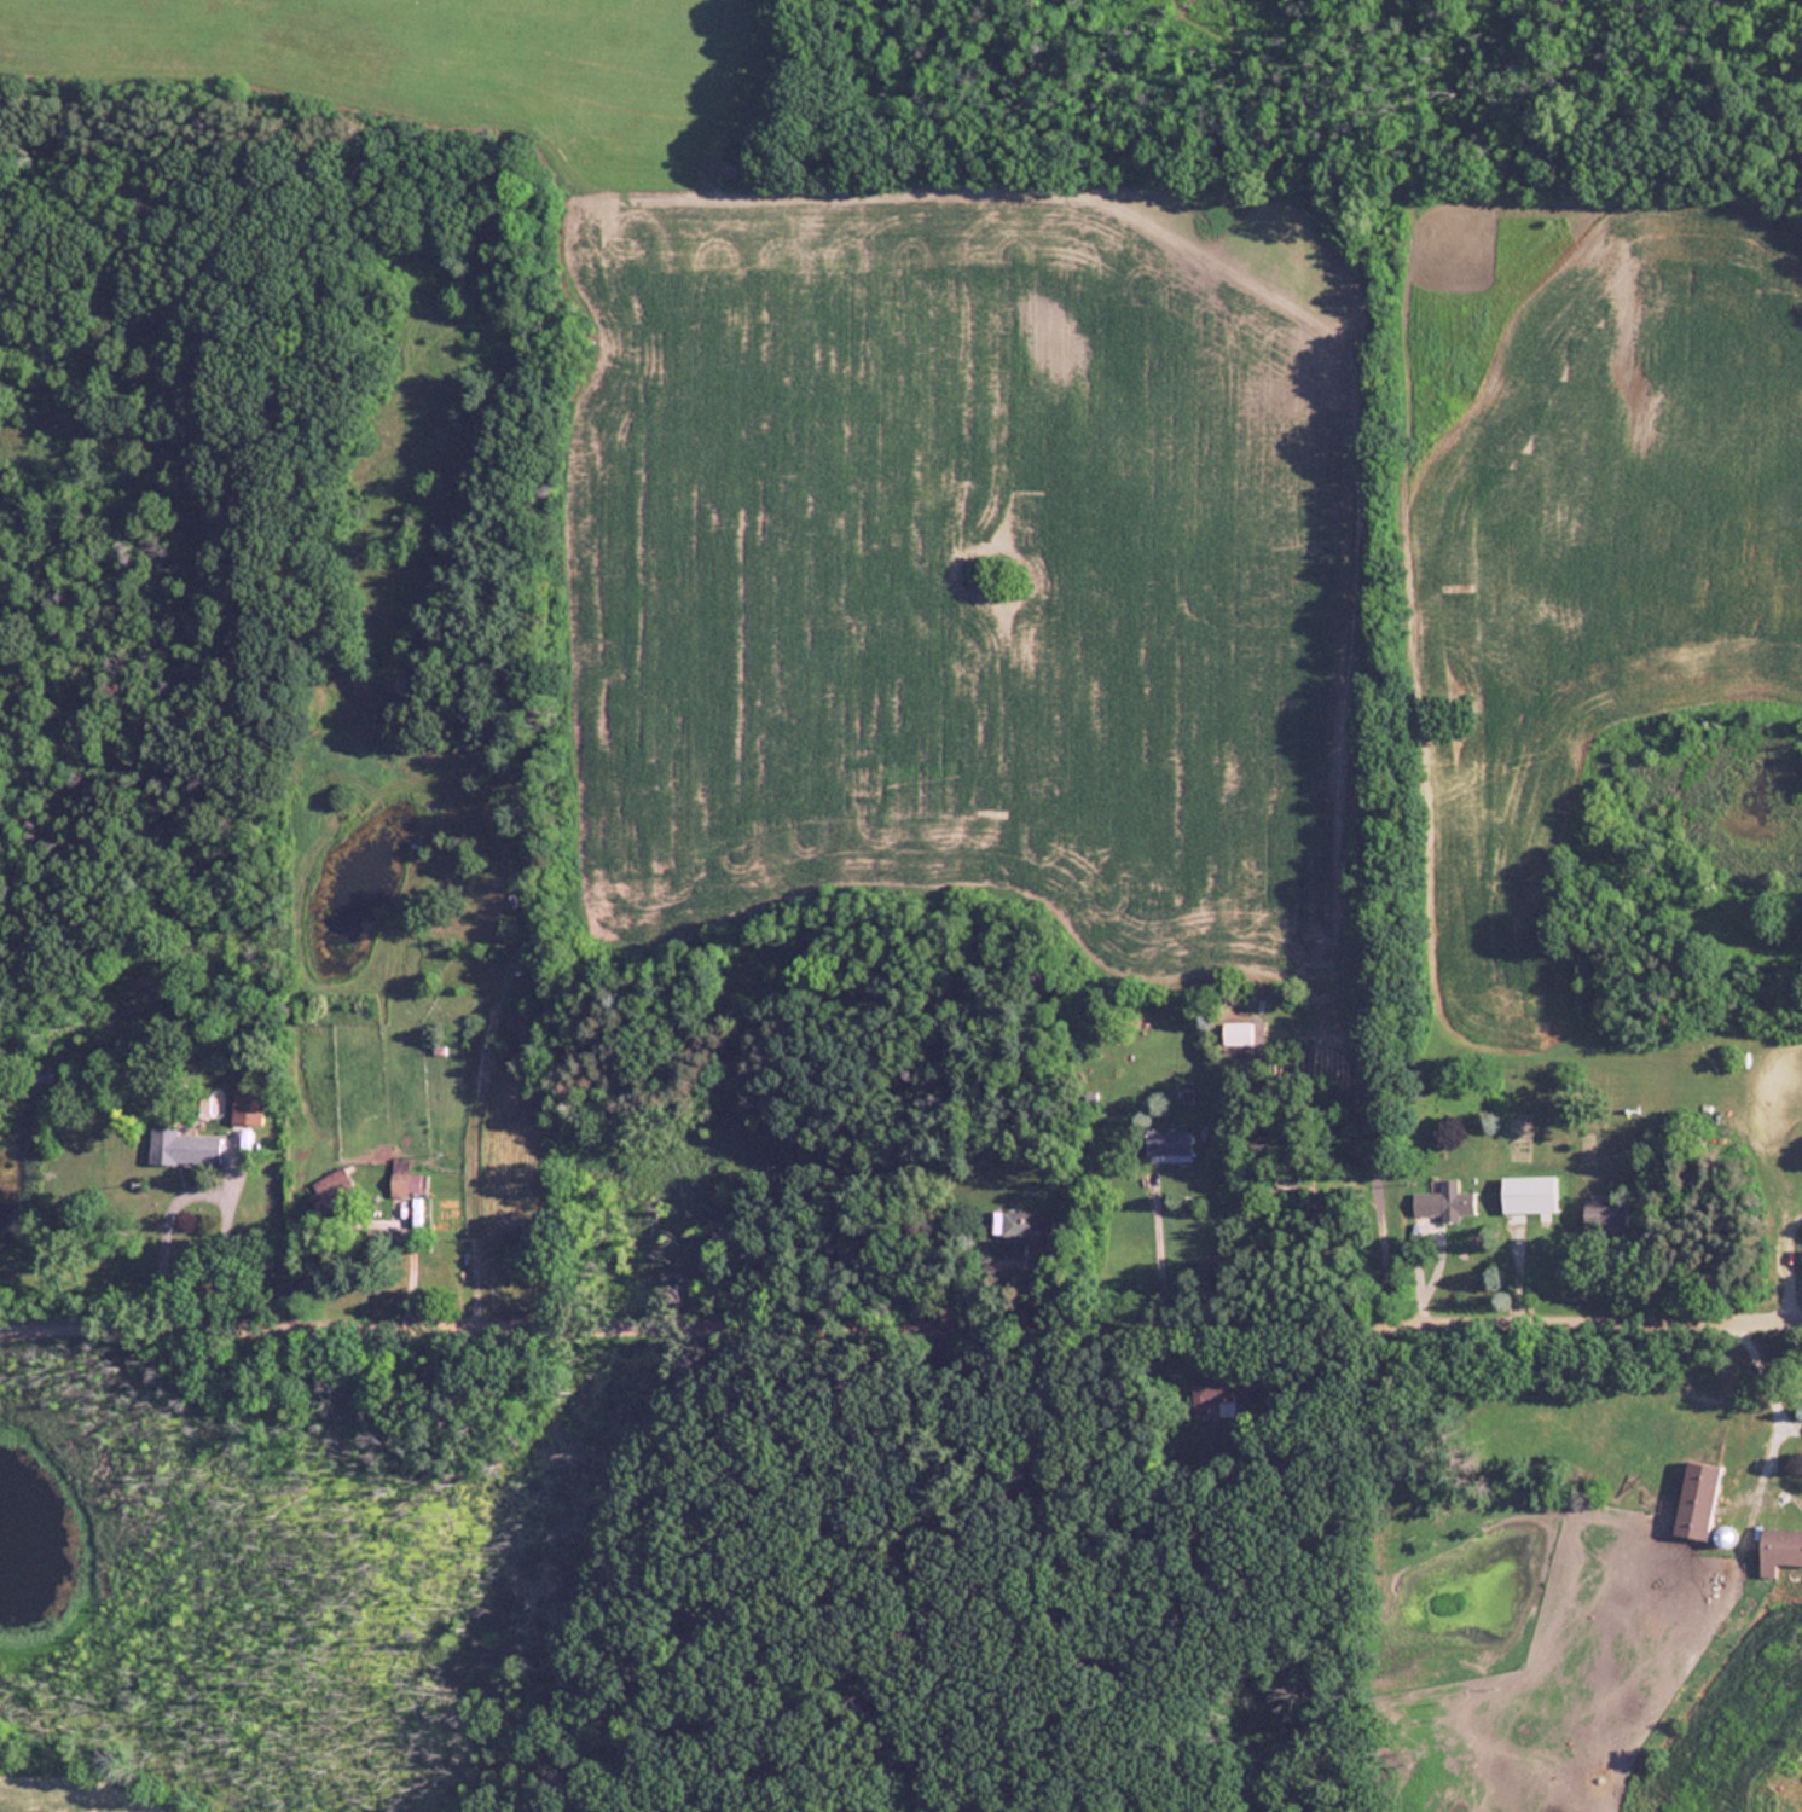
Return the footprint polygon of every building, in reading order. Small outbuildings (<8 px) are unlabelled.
[(262,1087),(234,1087),(234,1122),(262,1122),(262,1087)] [(179,1134),(179,1127),(151,1127),(151,1164),(219,1164),(220,1134),(179,1134)] [(1190,1130),(1145,1130),(1145,1160),(1190,1160),(1190,1130)] [(422,1173),(407,1173),(407,1157),(390,1157),(390,1195),(422,1195),(422,1173)] [(1412,1191),(1412,1215),(1473,1215),(1473,1191),(1412,1191)] [(1626,1199),(1583,1199),(1583,1230),(1626,1230),(1626,1199)] [(994,1238),(1052,1238),(1052,1212),(994,1212),(994,1238)] [(1199,1378),(1200,1415),(1215,1414),(1215,1402),(1251,1401),(1251,1376),(1199,1378)] [(1706,1541),(1719,1466),(1686,1460),(1673,1535),(1706,1541)] [(1761,1527),(1759,1576),(1775,1576),(1775,1563),(1801,1564),(1801,1529),(1761,1527)]
